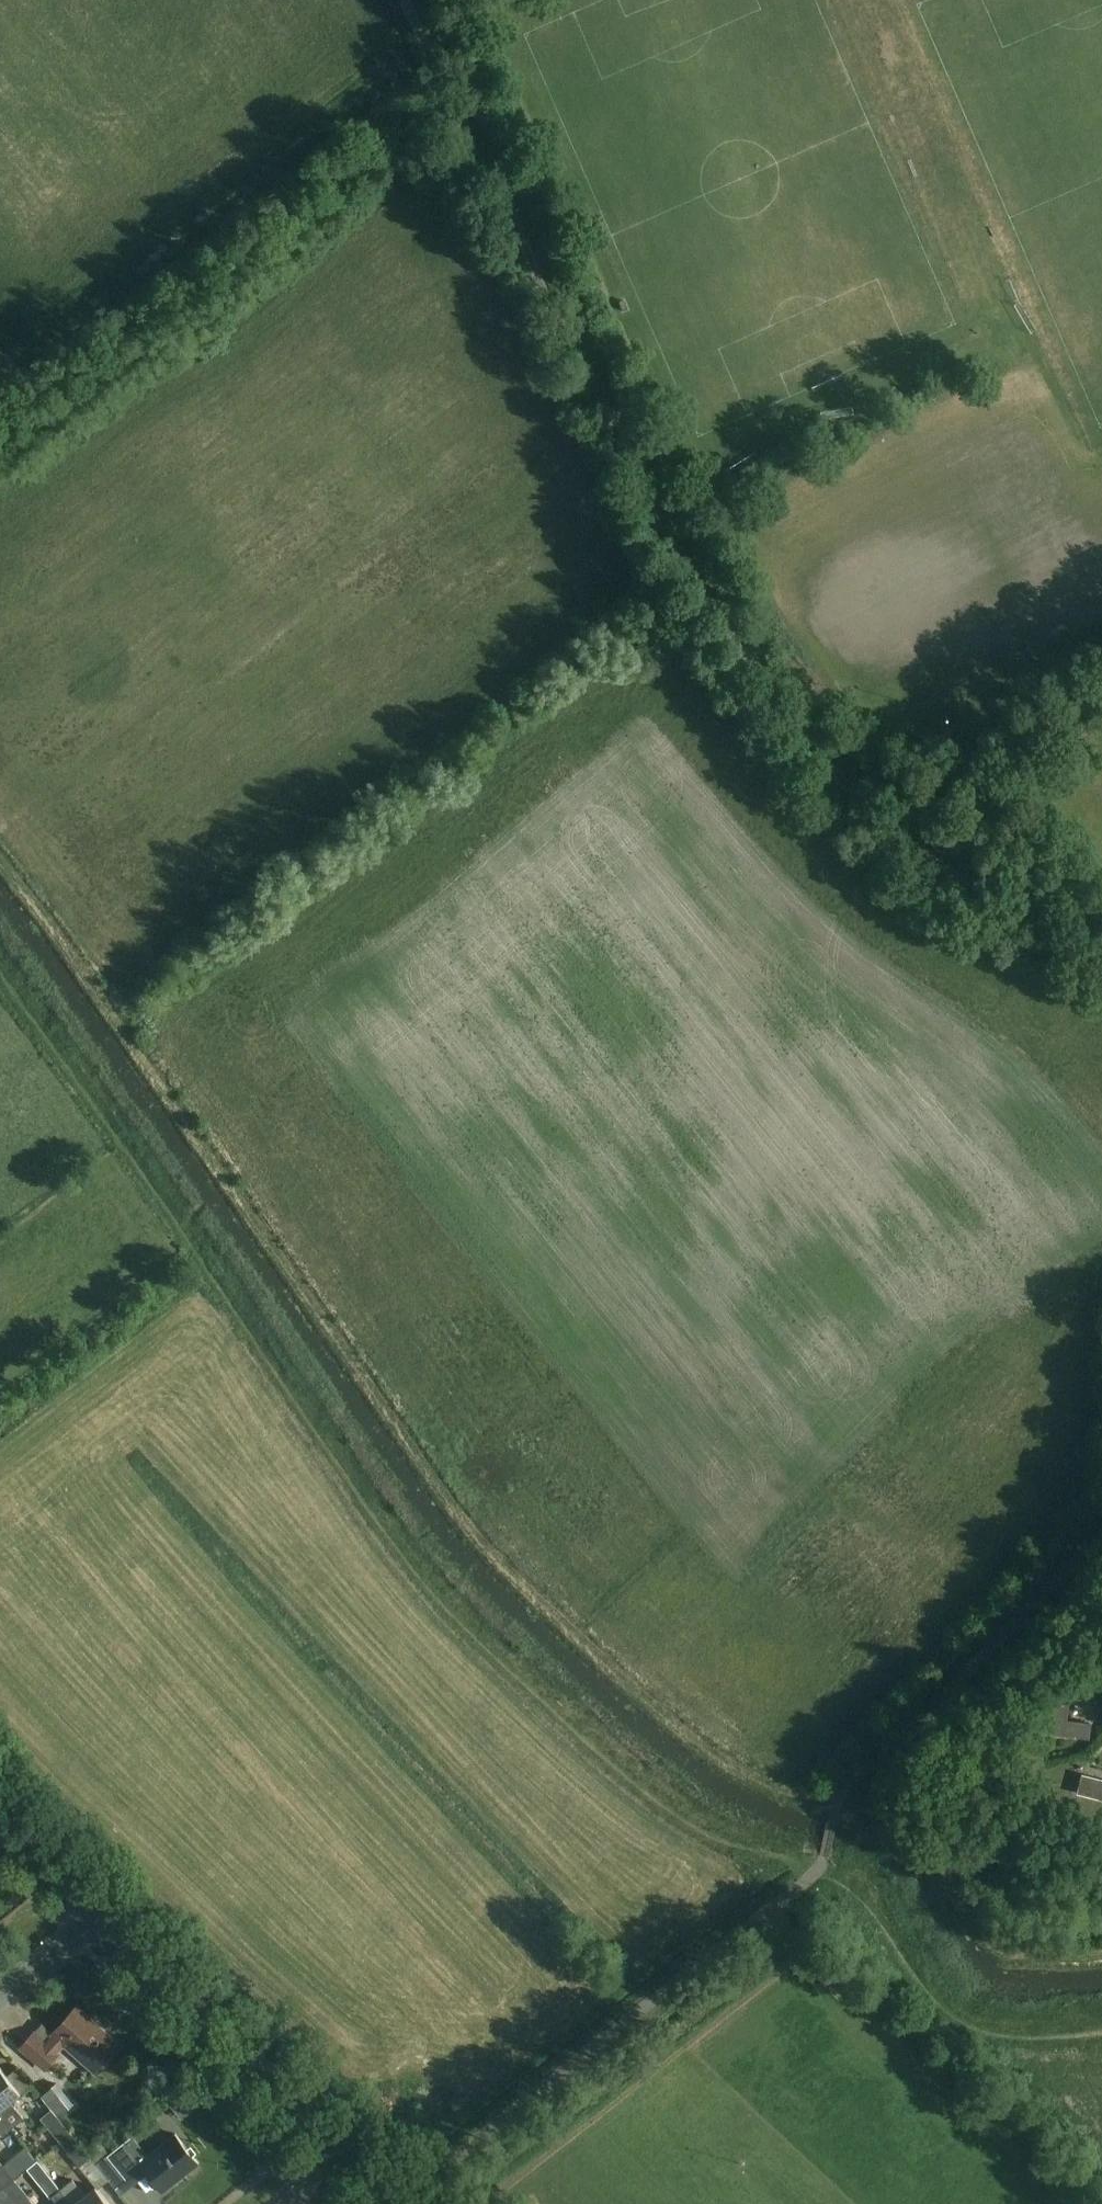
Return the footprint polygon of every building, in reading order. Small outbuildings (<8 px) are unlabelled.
[(1091,1651),(1098,1659),(1101,1663),(1101,1640),(1091,1651)] [(1071,1734),(1072,1704),(1049,1703),(1048,1733),(1071,1734)] [(121,2046),(76,2007),(44,2042),(34,2033),(21,2047),(45,2069),(58,2054),(57,2053),(65,2044),(97,2073),(121,2046)] [(11,2128),(24,2118),(10,2101),(21,2093),(0,2068),(0,2115),(11,2128)] [(41,2119),(61,2143),(72,2134),(53,2110),(41,2119)] [(11,2128),(0,2115),(0,2132),(2,2135),(11,2128)] [(91,2158),(72,2134),(61,2143),(80,2167),(91,2158)] [(131,2138),(107,2157),(124,2177),(140,2165),(163,2193),(199,2164),(176,2134),(147,2158),(131,2138)] [(107,2157),(96,2167),(114,2190),(126,2180),(107,2157)] [(4,2189),(15,2180),(0,2161),(0,2184),(4,2189)] [(60,2189),(72,2203),(110,2203),(96,2186),(85,2195),(73,2179),(60,2189)] [(4,2189),(16,2203),(33,2203),(15,2180),(4,2189)] [(4,2189),(0,2192),(0,2203),(16,2203),(4,2189)] [(60,2189),(51,2196),(57,2203),(72,2203),(60,2189)]
